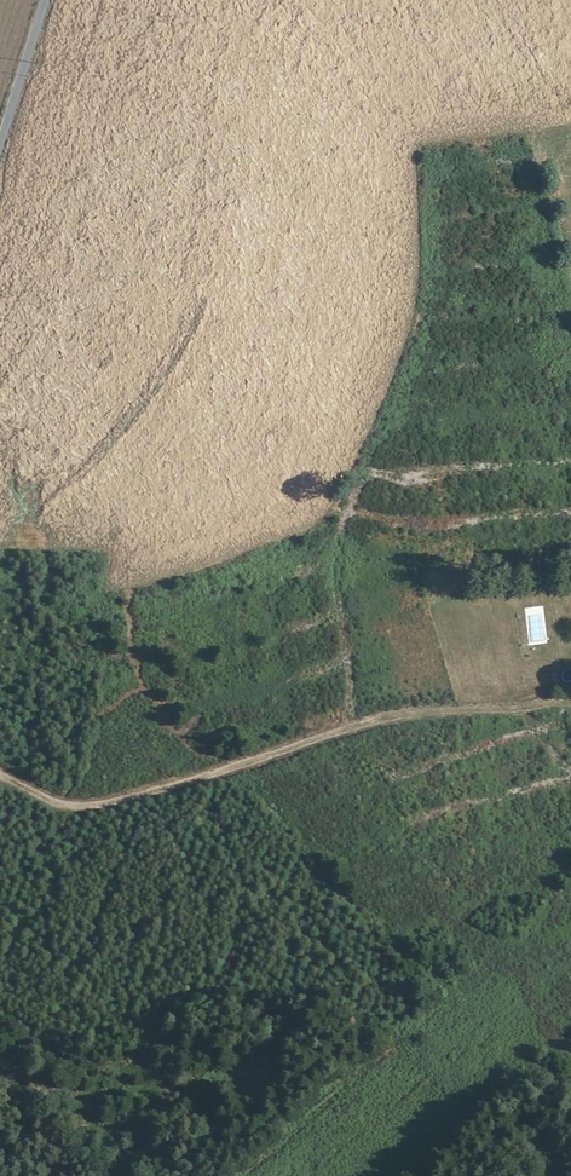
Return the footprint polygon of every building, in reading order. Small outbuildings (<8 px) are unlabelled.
[(546,643),(545,606),(526,607),(528,644),(546,643)]
